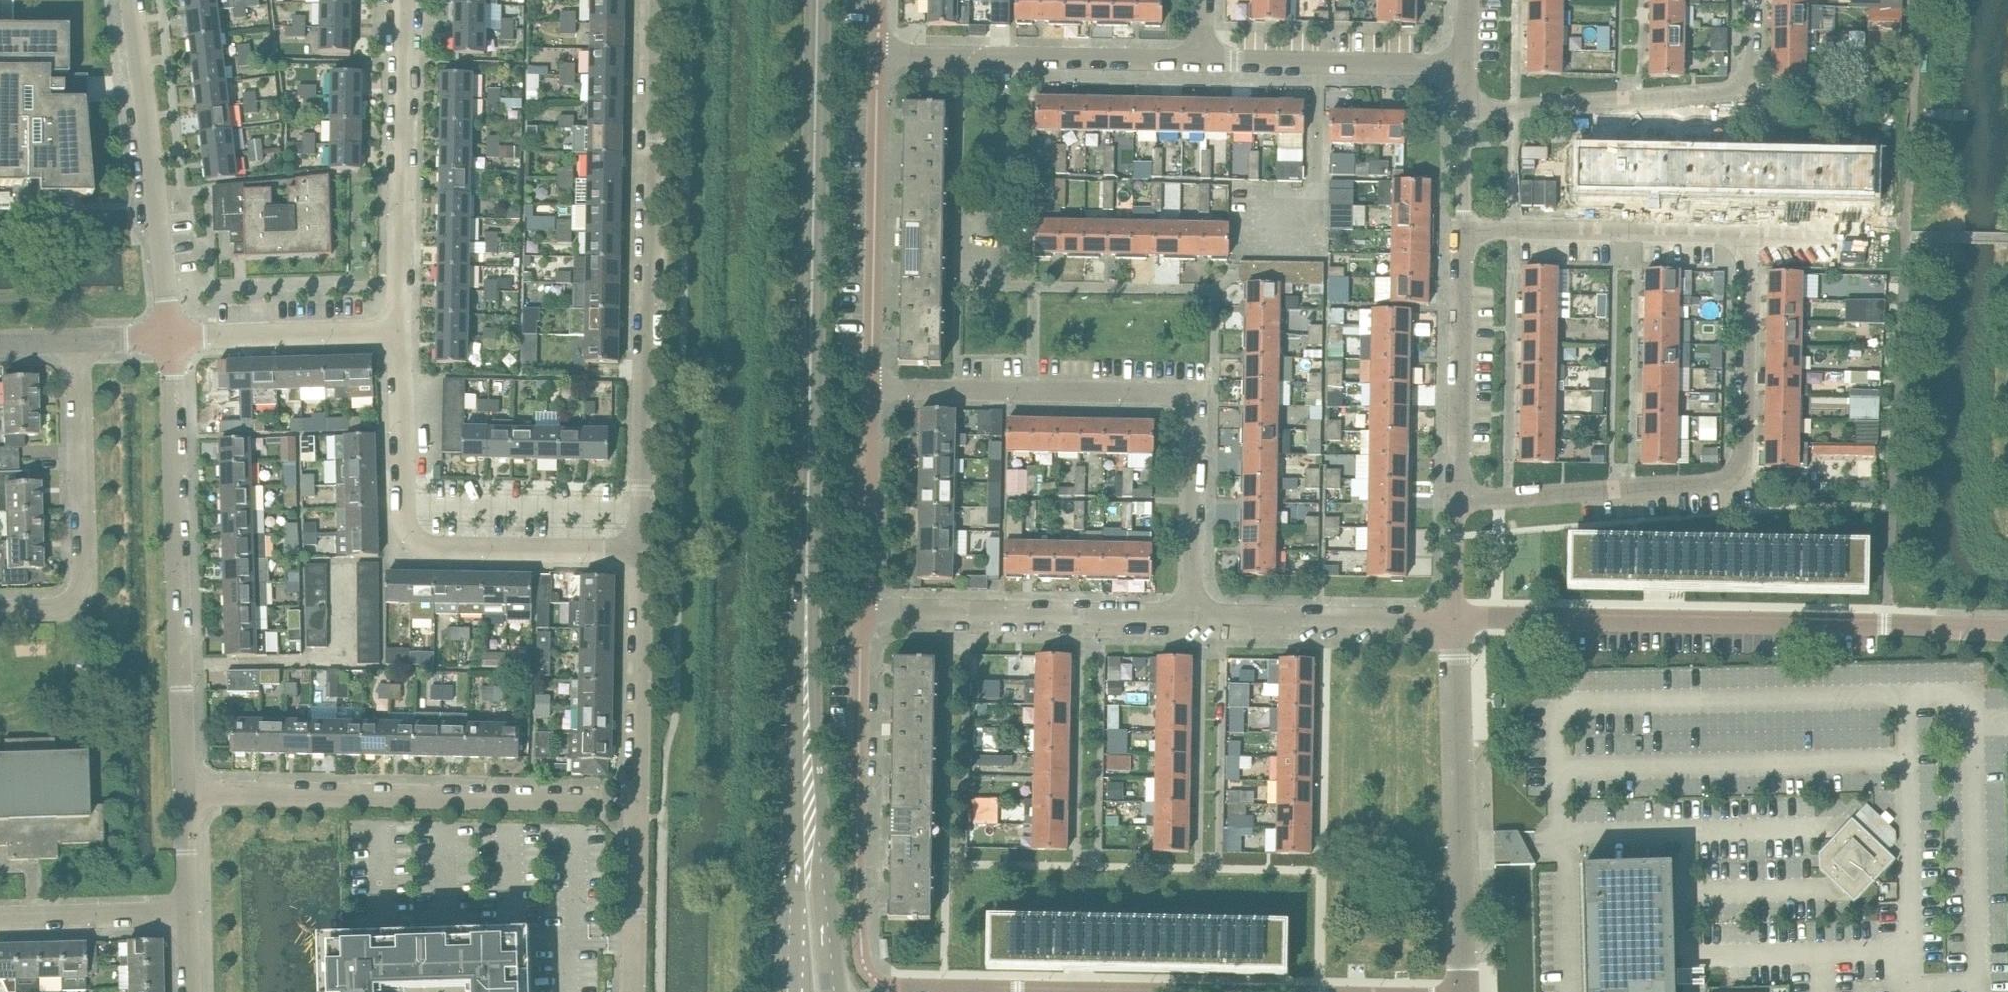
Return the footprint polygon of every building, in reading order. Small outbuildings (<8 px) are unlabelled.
[(217,10),(216,0),(186,0),(187,13),(217,10)] [(591,23),(625,24),(625,0),(592,0),(591,23)] [(929,24),(937,25),(969,25),(970,1),(944,0),(930,0),(929,24)] [(1016,21),(1018,21),(1017,25),(1033,25),(1034,21),(1041,22),(1042,0),(1017,0),(1016,21)] [(1041,22),(1049,22),(1049,26),(1065,26),(1066,0),(1042,0),(1041,22)] [(1065,26),(1081,26),(1081,22),(1089,22),(1090,0),(1066,0),(1065,26)] [(1089,22),(1097,23),(1097,27),(1113,27),(1114,0),(1090,0),(1089,22)] [(1113,27),(1129,27),(1129,23),(1137,23),(1138,0),(1114,0),(1113,27)] [(1137,23),(1144,24),(1144,28),(1160,28),(1160,24),(1162,24),(1162,0),(1138,0),(1137,23)] [(1248,19),(1252,19),(1252,20),(1255,20),(1264,20),(1286,21),(1286,0),(1253,0),(1253,3),(1249,3),(1248,19)] [(1378,22),(1401,23),(1401,27),(1413,27),(1413,23),(1416,23),(1417,0),(1378,0),(1378,22)] [(992,1),(991,26),(996,26),(1009,26),(1010,15),(1010,1),(997,1),(992,1)] [(1529,1),(1528,25),(1562,25),(1563,1),(1529,1)] [(322,3),(321,27),(352,27),(352,3),(322,3)] [(1685,4),(1651,3),(1650,27),(1684,28),(1685,4)] [(455,28),(485,29),(486,5),(456,4),(455,28)] [(1773,5),(1772,29),(1806,30),(1816,30),(1822,30),(1823,6),(1807,6),(1773,5)] [(245,6),(233,8),(234,18),(246,17),(245,6)] [(1900,31),(1900,9),(1868,8),(1868,31),(1900,31)] [(190,37),(220,34),(217,10),(187,13),(190,37)] [(561,23),(576,23),(576,11),(561,11),(561,23)] [(1314,11),(1314,21),(1329,21),(1329,11),(1314,11)] [(1335,12),(1335,22),(1349,22),(1349,12),(1335,12)] [(293,26),(305,26),(306,16),(294,15),(293,26)] [(501,29),(513,29),(514,19),(501,18),(501,29)] [(1712,19),(1712,27),(1721,27),(1722,19),(1712,19)] [(576,23),(561,23),(561,34),(575,34),(576,23)] [(624,50),(625,24),(591,23),(591,49),(624,50)] [(1528,25),(1528,49),(1562,49),(1562,25),(1528,25)] [(22,186),(22,180),(27,180),(27,183),(28,183),(28,180),(38,180),(38,195),(74,196),(83,195),(92,195),(87,149),(83,102),(83,101),(76,101),(76,75),(67,75),(67,26),(21,26),(20,26),(14,26),(12,26),(0,26),(0,186),(22,186)] [(305,37),(305,26),(293,26),(293,37),(305,37)] [(1595,50),(1610,50),(1611,26),(1596,26),(1595,50)] [(351,52),(352,27),(321,27),(321,51),(351,52)] [(1684,52),(1684,28),(1650,27),(1650,51),(1684,52)] [(485,53),(485,29),(455,28),(455,53),(485,53)] [(513,29),(501,29),(501,40),(513,40),(513,29)] [(1772,53),(1806,54),(1806,30),(1772,29),(1772,53)] [(1867,53),(1893,54),(1893,34),(1867,33),(1867,53)] [(193,61),(223,57),(220,34),(190,37),(193,61)] [(239,56),(251,54),(249,44),(237,45),(239,56)] [(624,50),(591,49),(590,75),(624,75),(624,50)] [(1527,73),(1561,74),(1562,49),(1528,49),(1527,73)] [(1683,76),(1684,52),(1650,51),(1649,76),(1683,76)] [(1724,65),(1724,52),(1722,52),(1715,52),(1715,53),(1715,65),(1724,65)] [(1772,78),(1806,79),(1806,54),(1772,53),(1772,78)] [(251,54),(239,56),(240,66),(252,65),(251,54)] [(223,57),(193,61),(196,85),(226,81),(223,57)] [(560,74),(575,74),(575,63),(560,63),(560,74)] [(528,74),(540,74),(548,74),(548,66),(528,66),(528,74)] [(333,71),(332,96),(362,97),(363,72),(333,71)] [(442,73),(442,98),(472,98),(472,73),(442,73)] [(528,100),(540,100),(540,74),(528,74),(528,100)] [(575,74),(560,74),(560,86),(574,86),(575,74)] [(623,102),(624,75),(590,75),(590,101),(623,102)] [(226,81),(196,85),(199,109),(228,105),(226,81)] [(304,95),(316,96),(317,85),(305,85),(304,95)] [(488,98),(500,99),(500,88),(488,88),(488,98)] [(244,103),(256,102),(255,91),(243,93),(244,103)] [(1038,97),(1037,130),(1061,131),(1062,97),(1055,97),(1055,93),(1039,93),(1039,97),(1038,97)] [(1062,97),(1061,131),(1085,131),(1086,94),(1070,94),(1070,98),(1062,97)] [(1086,94),(1085,131),(1109,131),(1110,98),(1102,98),(1102,94),(1086,94)] [(316,96),(304,95),(304,106),(316,106),(316,96)] [(1110,98),(1109,131),(1133,132),(1134,95),(1118,95),(1118,99),(1110,98)] [(1134,95),(1133,132),(1158,132),(1159,99),(1150,99),(1150,95),(1134,95)] [(362,121),(362,97),(332,96),(332,120),(362,121)] [(1159,99),(1158,132),(1182,133),(1183,96),(1167,96),(1167,100),(1159,99)] [(1183,96),(1182,133),(1206,133),(1207,100),(1199,100),(1199,96),(1183,96)] [(1207,100),(1206,133),(1230,134),(1231,97),(1215,97),(1215,100),(1207,100)] [(1231,97),(1230,134),(1254,134),(1255,101),(1247,101),(1247,97),(1231,97)] [(1255,101),(1254,134),(1278,135),(1279,98),(1263,97),(1263,101),(1255,101)] [(472,98),(442,98),(442,122),(472,122),(472,98)] [(523,99),(500,99),(488,98),(488,109),(500,109),(500,107),(523,107),(523,99)] [(1279,98),(1278,135),(1303,135),(1303,103),(1304,102),(1295,102),(1295,98),(1279,98)] [(623,102),(590,101),(590,127),(623,128),(623,102)] [(256,102),(244,103),(245,114),(257,112),(256,102)] [(228,105),(199,109),(201,132),(231,129),(228,105)] [(902,170),(945,171),(946,106),(903,105),(903,121),(907,121),(907,156),(902,156),(902,170)] [(1331,111),(1331,144),(1355,145),(1356,107),(1340,107),(1340,111),(1331,111)] [(1356,107),(1355,145),(1379,145),(1380,112),(1372,111),(1372,108),(1356,107)] [(1380,112),(1379,145),(1395,145),(1404,145),(1405,112),(1403,112),(1404,108),(1388,108),(1387,112),(1380,112)] [(559,127),(574,127),(574,115),(559,115),(559,127)] [(362,121),(332,120),(331,144),(361,145),(362,121)] [(472,122),(442,122),(441,145),(471,146),(472,122)] [(527,126),(527,138),(537,138),(538,126),(527,126)] [(573,138),(573,153),(589,153),(622,154),(623,128),(590,127),(574,127),(573,138)] [(231,129),(201,132),(204,156),(234,153),(231,129)] [(303,143),(315,144),(316,133),(304,133),(303,143)] [(487,146),(499,147),(499,136),(487,136),(487,146)] [(250,151),(262,150),(260,139),(248,140),(250,151)] [(315,144),(303,143),(303,154),(315,154),(315,144)] [(361,169),(361,145),(331,144),(331,169),(361,169)] [(1057,144),(1056,159),(1066,159),(1067,145),(1057,144)] [(471,146),(441,145),(441,169),(471,170),(471,146)] [(499,157),(499,147),(487,146),(487,157),(499,157)] [(1105,146),(1104,160),(1114,161),(1115,146),(1105,146)] [(1153,148),(1153,162),(1163,162),(1163,148),(1153,148)] [(1201,164),(1211,164),(1212,150),(1202,149),(1201,164)] [(262,150),(250,151),(251,161),(263,160),(262,150)] [(1249,165),(1259,166),(1259,151),(1249,151),(1249,165)] [(1278,152),(1277,180),(1292,181),(1302,181),(1302,167),(1303,153),(1293,153),(1278,152)] [(234,153),(204,156),(207,181),(237,177),(234,153)] [(622,154),(589,153),(589,179),(622,180),(622,154)] [(1579,153),(1578,192),(1875,198),(1875,159),(1579,153)] [(1066,173),(1066,159),(1056,159),(1056,173),(1066,173)] [(1114,175),(1114,161),(1104,160),(1104,174),(1114,175)] [(1150,177),(1151,162),(1130,161),(1129,176),(1150,177)] [(1355,175),(1379,175),(1379,161),(1369,161),(1369,163),(1355,163),(1355,175)] [(1379,161),(1379,175),(1388,175),(1389,161),(1379,161)] [(1162,176),(1163,162),(1153,162),(1152,176),(1162,176)] [(1355,175),(1355,163),(1330,162),(1330,174),(1355,175)] [(1211,164),(1201,164),(1201,178),(1211,178),(1211,164)] [(1259,166),(1249,165),(1248,179),(1258,180),(1259,166)] [(558,179),(573,179),(573,168),(558,167),(558,179)] [(471,170),(441,169),(440,194),(470,194),(471,170)] [(901,235),(943,236),(945,171),(902,170),(902,186),(906,186),(906,220),(901,220),(901,235)] [(1393,171),(1393,182),(1403,182),(1403,171),(1395,171),(1393,171)] [(244,184),(213,186),(214,232),(231,232),(231,244),(245,243),(245,256),(332,254),(329,175),(296,179),(297,188),(288,188),(288,208),(272,209),(272,189),(244,190),(244,184)] [(1379,181),(1378,206),(1392,207),(1431,207),(1431,182),(1428,182),(1428,178),(1416,178),(1416,182),(1415,182),(1403,182),(1393,182),(1379,181)] [(573,179),(558,179),(558,190),(572,190),(573,179)] [(621,206),(622,180),(589,179),(588,205),(621,206)] [(1056,179),(1055,193),(1065,193),(1066,179),(1056,179)] [(1103,194),(1113,195),(1114,181),(1104,180),(1103,194)] [(1330,180),(1329,205),(1352,206),(1353,191),(1344,190),(1344,181),(1330,180)] [(1152,196),(1162,196),(1162,182),(1152,182),(1152,196)] [(486,184),(486,194),(498,195),(498,184),(486,184)] [(1200,198),(1210,198),(1210,184),(1200,184),(1200,198)] [(1065,207),(1065,193),(1055,193),(1055,207),(1065,207)] [(470,194),(440,194),(440,217),(470,218),(470,194)] [(1113,209),(1113,195),(1103,194),(1103,209),(1113,209)] [(1151,206),(1151,210),(1155,210),(1155,222),(1156,222),(1166,222),(1166,211),(1161,211),(1161,202),(1162,196),(1152,196),(1151,206)] [(1210,198),(1200,198),(1200,212),(1210,212),(1210,198)] [(572,220),(572,231),(588,231),(621,232),(621,206),(588,205),(576,205),(572,205),(572,220)] [(1328,227),(1343,227),(1343,219),(1352,219),(1352,206),(1329,205),(1328,227)] [(1392,207),(1392,231),(1434,232),(1435,216),(1431,215),(1431,207),(1392,207)] [(527,217),(527,229),(539,229),(539,216),(533,216),(527,216),(527,217)] [(470,218),(440,217),(439,242),(469,242),(470,218)] [(557,231),(572,231),(572,220),(557,219),(557,231)] [(1035,220),(1035,254),(1036,254),(1036,258),(1052,258),(1052,254),(1060,254),(1060,221),(1035,220)] [(1060,221),(1060,254),(1068,254),(1068,258),(1084,258),(1084,221),(1060,221)] [(1084,221),(1084,258),(1100,259),(1100,255),(1108,255),(1108,222),(1084,221)] [(1108,222),(1108,255),(1116,255),(1116,259),(1132,259),(1132,222),(1110,222),(1108,222)] [(1132,222),(1132,259),(1148,259),(1148,255),(1156,256),(1156,222),(1155,222),(1132,222)] [(1156,222),(1156,256),(1164,256),(1164,260),(1180,260),(1180,223),(1166,222),(1156,222)] [(1180,223),(1180,260),(1196,260),(1196,256),(1204,256),(1204,223),(1180,223)] [(1204,223),(1204,256),(1211,256),(1211,260),(1227,261),(1227,257),(1229,257),(1229,223),(1204,223)] [(1328,227),(1328,239),(1343,239),(1343,227),(1328,227)] [(572,231),(557,231),(557,242),(571,242),(572,231)] [(620,258),(621,232),(588,231),(587,257),(620,258)] [(1392,231),(1391,255),(1430,256),(1430,247),(1434,248),(1434,232),(1392,231)] [(485,243),(497,243),(497,232),(485,232),(485,243)] [(900,300),(942,301),(943,236),(901,235),(901,250),(905,250),(905,263),(905,285),(900,285),(900,300)] [(469,242),(439,242),(439,265),(469,266),(469,242)] [(497,253),(497,243),(485,243),(485,253),(497,253)] [(1391,255),(1391,279),(1433,280),(1434,264),(1430,263),(1430,256),(1391,255)] [(620,258),(587,257),(587,283),(620,284),(620,258)] [(1240,261),(1240,284),(1248,284),(1251,284),(1252,261),(1240,261)] [(1251,284),(1263,284),(1264,262),(1252,261),(1251,284)] [(1263,284),(1275,285),(1276,262),(1264,262),(1263,284)] [(1281,285),(1287,285),(1288,262),(1276,262),(1275,285),(1281,285)] [(1299,285),(1300,262),(1288,262),(1287,285),(1292,285),(1299,285)] [(1300,262),(1299,285),(1310,285),(1311,285),(1312,263),(1300,262)] [(1312,263),(1311,285),(1324,286),(1325,263),(1312,263)] [(469,266),(439,265),(438,289),(468,290),(469,266)] [(1330,267),(1330,278),(1344,278),(1344,267),(1330,267)] [(1523,293),(1557,294),(1558,269),(1524,268),(1523,293)] [(556,283),(571,283),(571,272),(556,271),(556,283)] [(1646,271),(1645,296),(1691,296),(1691,272),(1680,271),(1646,271)] [(532,272),(524,272),(524,282),(532,282),(532,272)] [(1768,278),(1768,298),(1802,298),(1804,298),(1818,299),(1818,275),(1802,275),(1802,274),(1768,273),(1768,278)] [(1330,278),(1330,287),(1344,287),(1344,278),(1330,278)] [(1390,302),(1390,303),(1429,304),(1429,295),(1433,296),(1433,280),(1391,279),(1390,302)] [(484,290),(496,291),(497,280),(485,280),(484,290)] [(573,283),(572,309),(619,310),(620,284),(587,283),(573,283)] [(1244,285),(1244,301),(1248,301),(1247,309),(1281,310),(1281,294),(1292,294),(1292,285),(1287,285),(1281,285),(1275,285),(1263,284),(1251,284),(1248,284),(1248,285),(1244,285)] [(1324,286),(1311,285),(1310,285),(1310,295),(1324,295),(1324,286)] [(1714,285),(1713,297),(1724,297),(1724,285),(1714,285)] [(468,290),(438,289),(438,314),(468,314),(468,290)] [(496,301),(496,291),(484,290),(484,301),(496,301)] [(1557,316),(1568,317),(1569,293),(1558,292),(1557,316)] [(1557,318),(1557,294),(1523,293),(1523,317),(1557,318)] [(1606,319),(1607,295),(1599,295),(1598,318),(1606,319)] [(1645,296),(1645,320),(1679,320),(1679,306),(1691,307),(1691,296),(1645,296)] [(1804,298),(1802,298),(1768,298),(1767,322),(1801,322),(1801,306),(1804,306),(1804,298)] [(1844,299),(1844,323),(1884,323),(1885,314),(1885,313),(1885,302),(1885,299),(1844,299)] [(899,365),(922,366),(941,366),(942,301),(900,300),(900,314),(904,315),(903,349),(899,349),(899,365)] [(570,335),(586,335),(619,336),(619,310),(572,309),(570,309),(570,335)] [(1243,317),(1243,333),(1280,333),(1281,310),(1247,309),(1247,317),(1243,317)] [(1360,310),(1360,335),(1414,336),(1414,320),(1410,320),(1411,311),(1360,310)] [(468,314),(438,314),(437,337),(467,338),(468,314)] [(1522,341),(1556,342),(1557,318),(1523,317),(1522,341)] [(1644,344),(1678,344),(1679,320),(1645,320),(1644,344)] [(523,321),(523,334),(534,334),(535,322),(523,321)] [(1801,347),(1801,322),(1767,322),(1767,346),(1801,347)] [(1309,325),(1309,334),(1323,334),(1323,325),(1309,325)] [(1328,325),(1328,334),(1343,335),(1343,325),(1328,325)] [(484,328),(483,338),(495,339),(496,328),(484,328)] [(1243,333),(1243,349),(1247,349),(1246,357),(1280,358),(1280,333),(1243,333)] [(523,334),(523,346),(534,346),(534,334),(523,334)] [(1323,345),(1323,334),(1309,334),(1309,344),(1323,345)] [(1328,334),(1328,344),(1342,344),(1343,335),(1328,334)] [(618,362),(619,336),(586,335),(585,362),(618,362)] [(1360,335),(1360,359),(1410,360),(1410,352),(1414,352),(1414,336),(1360,335)] [(467,363),(467,338),(437,337),(437,362),(467,363)] [(495,349),(495,339),(483,338),(483,349),(495,349)] [(1556,366),(1556,342),(1522,341),(1522,365),(1556,366)] [(1606,359),(1606,343),(1598,343),(1598,359),(1606,359)] [(1644,344),(1644,368),(1678,368),(1689,368),(1690,344),(1678,344),(1644,344)] [(1767,346),(1766,370),(1800,371),(1801,347),(1767,346)] [(348,357),(324,358),(325,388),(337,388),(337,399),(349,398),(348,357)] [(373,357),(348,357),(349,398),(374,398),(374,387),(373,357)] [(1242,365),(1242,381),(1279,382),(1279,366),(1280,358),(1246,357),(1246,365),(1242,365)] [(325,388),(324,358),(300,359),(301,389),(325,388)] [(278,404),(277,389),(276,359),(252,360),(254,405),(278,404)] [(300,359),(276,359),(277,389),(290,389),(290,393),(289,393),(289,401),(301,401),(301,400),(301,389),(300,359)] [(1360,359),(1360,383),(1371,383),(1413,384),(1414,368),(1410,368),(1410,360),(1360,359)] [(220,421),(220,433),(254,432),(254,420),(254,405),(252,360),(218,361),(219,391),(239,390),(240,420),(220,421)] [(1522,365),(1521,389),(1555,390),(1563,390),(1564,366),(1556,366),(1522,365)] [(1587,378),(1603,378),(1604,367),(1587,367),(1587,378)] [(1643,392),(1677,392),(1678,368),(1644,368),(1643,392)] [(1718,384),(1718,369),(1707,369),(1707,384),(1718,384)] [(1766,370),(1766,394),(1800,395),(1807,395),(1807,386),(1800,386),(1800,371),(1766,370)] [(1851,372),(1850,383),(1868,384),(1868,380),(1868,372),(1851,372)] [(1308,373),(1308,382),(1322,382),(1322,373),(1308,373)] [(1328,373),(1327,382),(1342,383),(1342,373),(1328,373)] [(3,407),(37,406),(36,377),(2,378),(3,383),(0,383),(0,407),(3,407)] [(443,378),(443,390),(466,391),(466,379),(443,378)] [(1587,390),(1603,391),(1603,378),(1587,378),(1587,390)] [(1242,381),(1242,397),(1246,397),(1245,405),(1279,405),(1279,382),(1242,381)] [(1322,393),(1322,382),(1308,382),(1308,392),(1322,393)] [(1327,382),(1327,406),(1341,407),(1342,383),(1327,382)] [(1371,383),(1370,407),(1409,408),(1409,400),(1413,400),(1413,384),(1371,383)] [(1555,414),(1555,390),(1521,389),(1521,413),(1555,414)] [(443,390),(443,403),(465,403),(466,391),(443,390)] [(1643,416),(1677,416),(1677,392),(1643,392),(1643,416)] [(1701,393),(1700,404),(1715,404),(1715,393),(1701,393)] [(1766,394),(1765,418),(1799,418),(1799,405),(1800,395),(1766,394)] [(1879,421),(1879,414),(1880,396),(1878,396),(1857,396),(1850,396),(1850,420),(1857,420),(1879,421)] [(478,412),(489,412),(489,400),(478,400),(478,412)] [(500,400),(489,400),(489,412),(499,412),(500,400)] [(526,413),(537,413),(537,401),(526,401),(526,413)] [(548,401),(537,401),(537,413),(547,413),(548,401)] [(574,414),(585,414),(585,402),(574,402),(574,414)] [(596,402),(585,402),(585,414),(595,414),(596,402)] [(443,403),(443,415),(465,416),(465,403),(443,403)] [(1241,413),(1241,429),(1278,429),(1279,405),(1245,405),(1245,413),(1241,413)] [(37,406),(3,407),(4,435),(5,447),(18,447),(24,447),(24,435),(38,434),(37,406)] [(1370,407),(1370,431),(1413,432),(1413,416),(1409,416),(1409,408),(1370,407)] [(956,434),(956,410),(921,409),(920,434),(956,434)] [(1001,435),(1002,411),(991,410),(990,424),(978,424),(978,435),(1001,435)] [(312,418),(302,419),(302,431),(313,430),(326,430),(326,426),(326,418),(326,414),(326,413),(312,413),(312,418)] [(1554,438),(1555,414),(1521,413),(1520,437),(1554,438)] [(443,415),(443,428),(464,428),(465,428),(465,416),(443,415)] [(1008,419),(1008,452),(1032,452),(1033,419),(1025,419),(1026,415),(1009,415),(1009,419),(1008,419)] [(1033,419),(1032,452),(1056,453),(1057,416),(1041,415),(1041,419),(1033,419)] [(1057,416),(1056,453),(1080,453),(1081,420),(1073,420),(1073,416),(1057,416)] [(1081,420),(1080,453),(1104,454),(1105,417),(1089,416),(1089,420),(1081,420)] [(1643,416),(1642,440),(1676,440),(1687,440),(1687,431),(1687,416),(1677,416),(1643,416)] [(340,430),(350,429),(350,417),(339,417),(340,430)] [(361,417),(350,417),(350,429),(361,429),(361,417)] [(1105,417),(1104,454),(1128,454),(1128,421),(1121,421),(1121,417),(1105,417)] [(1128,421),(1128,454),(1153,455),(1153,421),(1152,421),(1152,417),(1136,417),(1136,421),(1128,421)] [(1799,442),(1799,418),(1765,418),(1765,442),(1799,442)] [(291,431),(302,431),(302,419),(291,419),(291,431)] [(254,420),(254,432),(265,432),(264,420),(254,420)] [(488,428),(488,458),(512,458),(512,428),(513,421),(489,420),(488,428)] [(1307,420),(1307,430),(1321,430),(1321,420),(1307,420)] [(1327,420),(1327,430),(1341,431),(1341,421),(1327,420)] [(1877,444),(1878,438),(1879,421),(1857,420),(1856,444),(1877,444)] [(1699,421),(1699,437),(1716,437),(1717,421),(1699,421)] [(442,440),(463,440),(464,428),(443,428),(442,440)] [(488,428),(471,428),(465,428),(464,428),(463,440),(463,453),(463,458),(488,458),(488,428)] [(512,458),(536,459),(536,429),(512,428),(512,458)] [(560,429),(536,429),(536,459),(560,459),(560,429)] [(560,459),(584,460),(584,430),(560,429),(560,459)] [(1241,429),(1241,445),(1245,445),(1244,453),(1278,454),(1290,454),(1290,430),(1278,429),(1241,429)] [(609,430),(584,430),(584,460),(608,460),(609,430)] [(1307,430),(1306,454),(1321,454),(1321,430),(1307,430)] [(1341,440),(1341,431),(1327,430),(1326,440),(1341,440)] [(1360,431),(1359,455),(1369,456),(1408,456),(1408,448),(1412,448),(1413,432),(1370,431),(1360,431)] [(920,434),(920,458),(955,458),(955,446),(966,447),(966,435),(956,434),(920,434)] [(345,436),(335,436),(336,460),(376,459),(375,435),(345,436)] [(302,461),(314,461),(313,437),(301,437),(302,461)] [(1520,462),(1554,463),(1554,438),(1520,437),(1520,462)] [(220,439),(221,463),(251,462),(250,438),(220,439)] [(463,453),(463,440),(442,440),(442,452),(463,453)] [(1676,440),(1642,440),(1642,464),(1676,465),(1676,440)] [(1764,466),(1807,467),(1808,443),(1799,442),(1765,442),(1764,466)] [(1001,459),(1001,443),(990,443),(989,459),(1001,459)] [(1875,456),(1875,445),(1813,444),(1813,455),(1875,456)] [(19,459),(18,447),(5,447),(0,447),(0,460),(19,459)] [(1702,447),(1702,464),(1716,464),(1717,447),(1702,447)] [(1591,463),(1604,463),(1604,449),(1591,449),(1591,463)] [(296,461),(295,450),(283,451),(283,461),(296,461)] [(1240,461),(1240,477),(1277,478),(1278,454),(1244,453),(1244,461),(1240,461)] [(1369,456),(1369,480),(1412,480),(1412,464),(1408,464),(1408,456),(1369,456)] [(955,483),(955,458),(920,458),(919,482),(955,483)] [(19,459),(0,460),(0,472),(19,471),(19,459)] [(376,459),(336,460),(337,484),(377,483),(376,459)] [(1001,476),(1001,459),(989,459),(989,476),(1001,476)] [(221,463),(222,488),(252,487),(251,462),(221,463)] [(296,485),(296,465),(284,465),(284,486),(296,485)] [(1027,480),(1037,480),(1037,466),(1027,466),(1027,471),(1027,480)] [(1075,481),(1085,481),(1085,467),(1075,467),(1075,481)] [(1306,467),(1306,478),(1320,479),(1320,468),(1306,467)] [(1123,482),(1133,482),(1133,468),(1123,468),(1123,482)] [(1326,469),(1326,479),(1340,479),(1340,469),(1326,469)] [(1026,494),(1027,480),(1027,471),(1007,470),(1007,494),(1026,494)] [(0,472),(0,513),(6,512),(40,511),(39,483),(28,483),(28,471),(19,471),(0,472)] [(302,475),(302,485),(314,485),(314,475),(302,475)] [(1240,477),(1240,493),(1244,493),(1243,501),(1277,502),(1277,478),(1240,477)] [(1320,489),(1320,479),(1306,478),(1305,488),(1320,489)] [(1340,489),(1340,479),(1326,479),(1326,489),(1340,489)] [(1354,479),(1354,503),(1369,504),(1407,504),(1407,496),(1411,496),(1412,480),(1369,480),(1354,479)] [(1026,494),(1036,494),(1037,480),(1027,480),(1026,494)] [(1085,481),(1075,481),(1074,495),(1084,495),(1085,481)] [(954,507),(955,483),(919,482),(919,506),(954,507)] [(1133,482),(1123,482),(1122,496),(1132,496),(1133,482)] [(377,507),(377,483),(337,484),(337,508),(377,507)] [(296,485),(284,486),(285,505),(297,505),(296,485)] [(315,496),(314,485),(302,485),(303,496),(315,496)] [(222,488),(223,512),(265,510),(264,486),(252,487),(222,488)] [(989,491),(988,507),(1000,507),(1000,491),(989,491)] [(1026,515),(1036,515),(1036,501),(1026,500),(1026,515)] [(1074,516),(1084,516),(1084,502),(1074,501),(1074,516)] [(1239,509),(1239,525),(1276,526),(1277,502),(1243,501),(1243,509),(1239,509)] [(1132,502),(1122,502),(1122,516),(1132,517),(1132,502)] [(1369,504),(1368,528),(1411,528),(1411,512),(1407,512),(1407,504),(1369,504)] [(954,531),(954,507),(919,506),(918,530),(954,531)] [(338,532),(378,531),(377,507),(337,508),(338,532)] [(1000,524),(1000,507),(988,507),(988,524),(1000,524)] [(265,510),(223,512),(223,536),(266,534),(265,510)] [(40,511),(6,512),(7,540),(41,539),(40,511)] [(1006,542),(1005,575),(1007,575),(1007,579),(1023,579),(1023,575),(1030,575),(1031,542),(1022,542),(1023,514),(1007,514),(1006,542)] [(1036,515),(1026,515),(1026,529),(1036,529),(1036,515)] [(1084,516),(1074,516),(1074,530),(1084,530),(1084,516)] [(1132,517),(1122,516),(1122,531),(1132,531),(1132,517)] [(1305,517),(1305,526),(1319,527),(1319,517),(1305,517)] [(1325,517),(1325,527),(1339,527),(1340,517),(1325,517)] [(298,533),(298,523),(285,523),(286,534),(298,533)] [(303,523),(304,533),(316,533),(316,523),(303,523)] [(1239,525),(1238,541),(1242,541),(1242,552),(1275,552),(1276,526),(1239,525)] [(1319,537),(1319,527),(1305,526),(1304,536),(1319,537)] [(1339,537),(1339,527),(1325,527),(1325,537),(1339,537)] [(1368,528),(1368,552),(1407,552),(1407,544),(1411,544),(1411,528),(1368,528)] [(953,555),(954,531),(918,530),(918,554),(953,555)] [(338,532),(336,532),(337,557),(379,556),(378,531),(338,532)] [(298,533),(286,534),(286,544),(287,555),(299,554),(298,544),(298,533)] [(316,544),(316,533),(304,533),(304,545),(316,544)] [(223,536),(224,560),(266,558),(266,534),(223,536)] [(42,568),(41,539),(7,540),(8,569),(3,569),(4,586),(27,585),(26,569),(42,568)] [(988,539),(987,555),(999,556),(999,539),(988,539)] [(1572,539),(1571,587),(1866,592),(1867,544),(1572,539)] [(1031,542),(1030,575),(1038,576),(1038,580),(1054,580),(1055,543),(1031,542)] [(1055,543),(1054,580),(1070,580),(1070,576),(1078,576),(1079,543),(1055,543)] [(1079,543),(1078,576),(1086,577),(1086,581),(1102,581),(1103,544),(1079,543)] [(1103,544),(1102,581),(1118,581),(1118,577),(1126,577),(1127,544),(1103,544)] [(1127,544),(1126,577),(1134,578),(1134,582),(1150,582),(1150,578),(1151,578),(1152,545),(1134,544),(1127,544)] [(1238,557),(1238,573),(1242,573),(1242,574),(1275,575),(1275,552),(1242,552),(1242,557),(1238,557)] [(1403,577),(1406,577),(1407,552),(1368,552),(1367,576),(1391,577),(1391,581),(1403,581),(1403,577)] [(953,579),(953,555),(918,554),(917,579),(953,579)] [(998,580),(999,556),(987,555),(987,580),(998,580)] [(266,558),(224,560),(225,584),(267,582),(266,558)] [(357,574),(379,574),(379,562),(357,563),(357,574)] [(305,576),(327,575),(326,564),(305,564),(305,576)] [(1318,575),(1318,565),(1304,565),(1304,575),(1318,575)] [(1324,575),(1338,576),(1339,566),(1324,566),(1324,575)] [(299,581),(299,571),(287,571),(287,582),(299,581)] [(411,603),(412,573),(387,572),(387,602),(411,603)] [(411,603),(411,619),(435,619),(435,613),(436,573),(412,573),(411,603)] [(435,613),(459,613),(460,574),(436,573),(435,613)] [(357,574),(357,585),(379,585),(379,574),(357,574)] [(483,614),(484,574),(460,574),(459,613),(483,614)] [(483,614),(507,614),(508,574),(484,574),(483,614)] [(507,614),(507,620),(531,621),(532,575),(508,574),(507,614)] [(305,576),(305,587),(327,586),(327,575),(305,576)] [(550,602),(552,602),(552,575),(538,575),(538,602),(550,602)] [(572,590),(572,603),(615,603),(615,576),(582,576),(582,590),(572,590)] [(300,592),(299,581),(287,582),(288,592),(300,592)] [(225,584),(226,608),(256,607),(268,606),(267,582),(225,584)] [(379,596),(379,585),(357,585),(357,596),(379,596)] [(305,587),(306,598),(327,598),(327,586),(305,587)] [(357,596),(358,608),(379,607),(379,596),(357,596)] [(306,609),(327,609),(327,598),(306,598),(306,609)] [(538,602),(538,613),(550,613),(550,602),(538,602)] [(572,603),(572,629),(581,629),(614,629),(615,603),(572,603)] [(226,608),(226,632),(256,631),(256,607),(226,608)] [(379,619),(379,607),(358,608),(358,619),(379,619)] [(306,609),(306,620),(327,620),(327,609),(306,609)] [(300,610),(288,611),(288,619),(289,630),(301,629),(301,618),(300,610)] [(358,619),(358,630),(379,630),(379,619),(358,619)] [(306,620),(307,631),(327,631),(327,620),(306,620)] [(448,639),(458,640),(459,627),(448,627),(448,639)] [(470,628),(459,627),(458,640),(469,640),(470,628)] [(301,629),(289,630),(289,635),(289,641),(301,641),(301,629)] [(581,655),(614,655),(614,629),(581,629),(581,655)] [(256,631),(226,632),(227,656),(257,655),(267,655),(266,630),(256,631)] [(380,641),(379,630),(358,630),(358,641),(380,641)] [(327,647),(327,631),(307,631),(307,647),(327,647)] [(537,654),(551,654),(551,632),(537,632),(537,654)] [(358,641),(358,652),(380,652),(380,641),(358,641)] [(386,665),(410,665),(410,649),(386,649),(386,665)] [(380,664),(380,652),(358,652),(358,664),(380,664)] [(410,652),(410,665),(422,665),(422,652),(410,652)] [(551,665),(551,654),(537,654),(537,664),(551,665)] [(581,655),(580,681),(613,681),(614,655),(581,655)] [(506,667),(506,658),(506,657),(482,656),(482,666),(506,667)] [(1071,656),(1037,656),(1036,680),(1070,681),(1071,656)] [(1109,657),(1109,681),(1121,682),(1121,657),(1109,657)] [(1146,657),(1133,657),(1133,667),(1146,667),(1146,657)] [(530,667),(531,658),(506,658),(506,667),(530,667)] [(1150,682),(1192,683),(1192,658),(1150,658),(1150,682)] [(892,710),(892,724),(934,725),(935,699),(938,699),(938,688),(935,688),(936,660),(917,660),(893,659),(893,661),(893,675),(897,675),(897,687),(897,688),(897,697),(897,698),(897,710),(892,710)] [(1280,685),(1314,685),(1314,660),(1280,660),(1280,685)] [(281,683),(280,669),(260,670),(260,684),(281,683)] [(328,684),(327,697),(338,698),(338,684),(338,670),(328,669),(328,684)] [(260,684),(260,670),(227,671),(228,691),(260,690),(260,684)] [(976,696),(999,696),(1000,680),(994,680),(976,679),(976,696)] [(1025,680),(1024,704),(1036,704),(1070,705),(1070,681),(1036,680),(1025,680)] [(571,707),(580,707),(613,707),(613,681),(580,681),(572,681),(571,707)] [(1109,681),(1108,696),(1121,696),(1121,682),(1109,681)] [(1191,707),(1192,683),(1150,682),(1149,706),(1157,706),(1191,707)] [(297,683),(286,683),(286,697),(297,697),(297,683)] [(349,684),(338,684),(338,698),(349,698),(349,684)] [(1314,685),(1280,685),(1266,684),(1265,694),(1279,695),(1279,708),(1313,709),(1314,685)] [(379,698),(390,699),(390,685),(379,685),(379,698)] [(401,685),(390,685),(390,699),(400,699),(401,685)] [(431,699),(442,700),(442,686),(432,686),(431,699)] [(453,686),(442,686),(442,700),(453,700),(453,686)] [(483,701),(494,701),(494,687),(483,687),(483,701)] [(505,687),(494,687),(494,701),(504,701),(505,687)] [(536,695),(536,706),(550,706),(550,695),(536,695)] [(1070,705),(1036,704),(1035,728),(1069,729),(1070,705)] [(1118,730),(1119,706),(1108,705),(1108,729),(1118,730)] [(550,717),(550,706),(536,706),(536,716),(550,717)] [(1157,730),(1191,731),(1191,707),(1157,706),(1157,730)] [(580,707),(579,733),(612,733),(613,707),(580,707)] [(1230,732),(1244,732),(1244,708),(1230,708),(1230,732)] [(1279,733),(1313,733),(1313,709),(1279,708),(1279,733)] [(415,723),(415,756),(441,757),(442,714),(415,713),(415,723)] [(442,714),(441,757),(467,757),(467,724),(468,714),(442,714)] [(259,753),(259,720),(233,720),(232,753),(259,753)] [(259,753),(285,754),(285,721),(259,720),(259,753)] [(285,754),(310,754),(311,721),(285,721),(285,754)] [(311,721),(310,754),(337,755),(337,722),(311,721)] [(337,755),(363,755),(363,722),(337,722),(337,755)] [(363,755),(389,756),(389,723),(363,722),(363,755)] [(389,756),(415,756),(415,723),(389,723),(389,756)] [(467,757),(493,758),(493,725),(467,724),(467,757)] [(891,774),(891,789),(933,790),(934,764),(937,764),(937,752),(934,752),(934,725),(892,724),(892,739),(896,740),(896,751),(896,752),(896,762),(896,763),(895,774),(891,774)] [(520,725),(493,725),(493,758),(519,758),(520,725)] [(1069,753),(1069,729),(1035,728),(1035,752),(1069,753)] [(1108,729),(1107,753),(1127,754),(1128,730),(1118,730),(1108,729)] [(1157,730),(1156,754),(1190,755),(1191,731),(1157,730)] [(553,759),(553,732),(536,732),(535,758),(553,759)] [(572,733),(571,759),(572,759),(579,759),(588,760),(587,772),(583,772),(583,773),(607,774),(607,760),(612,760),(612,733),(579,733),(572,733)] [(1312,757),(1313,733),(1279,733),(1278,757),(1312,757)] [(974,735),(973,750),(998,751),(998,736),(974,735)] [(102,805),(88,806),(87,752),(55,753),(54,738),(4,739),(4,754),(0,755),(0,846),(7,846),(8,860),(58,859),(57,844),(103,843),(102,805)] [(1229,756),(1240,756),(1241,756),(1241,742),(1230,742),(1229,756)] [(1069,753),(1035,752),(1034,776),(1069,777),(1069,753)] [(1156,778),(1190,779),(1190,755),(1156,754),(1156,778)] [(1131,756),(1107,755),(1107,770),(1131,771),(1131,756)] [(976,756),(976,766),(1012,767),(1013,756),(976,756)] [(1228,780),(1239,780),(1240,756),(1229,756),(1228,780)] [(1278,780),(1312,781),(1312,757),(1278,757),(1278,780)] [(1068,801),(1069,777),(1034,776),(1034,800),(1068,801)] [(1190,803),(1190,779),(1156,778),(1156,802),(1190,803)] [(1312,805),(1312,781),(1278,780),(1277,804),(1312,805)] [(1107,782),(1107,800),(1124,800),(1124,782),(1107,782)] [(890,839),(889,854),(932,855),(933,828),(936,828),(936,816),(933,816),(933,790),(891,789),(890,804),(895,804),(895,816),(895,817),(894,826),(894,827),(894,839),(890,839)] [(1242,791),(1228,790),(1228,804),(1242,805),(1242,791)] [(974,800),(973,823),(990,823),(990,801),(974,800)] [(1024,800),(1024,816),(1034,816),(1034,824),(1068,825),(1068,801),(1034,800),(1024,800)] [(1155,826),(1189,827),(1190,803),(1156,802),(1155,817),(1145,816),(1145,826),(1155,826)] [(1901,836),(1866,803),(1853,818),(1852,817),(1845,824),(1846,824),(1837,833),(1818,852),(1820,854),(1823,850),(1824,871),(1820,867),(1819,869),(1842,891),(1842,890),(1844,892),(1845,892),(1851,898),(1850,899),(1854,903),(1896,859),(1887,850),(1901,836)] [(1277,828),(1311,829),(1312,805),(1277,804),(1277,828)] [(1106,816),(1106,825),(1120,826),(1120,816),(1106,816)] [(1251,828),(1251,816),(1227,816),(1227,828),(1251,828)] [(1034,824),(1033,849),(1067,850),(1068,825),(1034,824)] [(1155,851),(1189,852),(1189,827),(1155,826),(1155,851)] [(1277,853),(1311,854),(1311,829),(1277,828),(1277,853)] [(1517,832),(1494,832),(1511,865),(1534,866),(1517,832)] [(1224,852),(1241,853),(1242,840),(1224,839),(1224,852)] [(888,917),(888,919),(912,920),(931,920),(931,892),(935,893),(935,881),(932,881),(932,855),(889,854),(889,868),(894,869),(893,880),(893,881),(893,891),(893,892),(893,903),(889,903),(888,917)] [(1672,864),(1582,866),(1586,991),(1675,991),(1672,864)] [(991,919),(990,967),(1285,972),(1286,924),(991,919)] [(319,949),(321,991),(532,991),(531,961),(531,955),(531,943),(518,944),(518,931),(344,936),(341,936),(332,936),(332,949),(319,949)] [(121,966),(127,965),(162,965),(161,941),(127,942),(127,956),(121,956),(121,966)] [(84,943),(60,944),(61,978),(62,990),(85,990),(85,987),(85,974),(84,974),(84,961),(84,946),(84,943)] [(84,946),(84,961),(96,960),(96,946),(96,943),(84,943),(84,946)] [(37,944),(14,945),(15,979),(38,978),(37,944)] [(60,944),(37,944),(38,978),(61,978),(60,944)] [(1,980),(7,991),(15,991),(15,979),(14,945),(0,945),(0,980),(1,980)] [(96,960),(84,961),(84,974),(85,974),(97,973),(96,966),(96,960)] [(162,988),(162,965),(127,965),(128,989),(162,988)]
